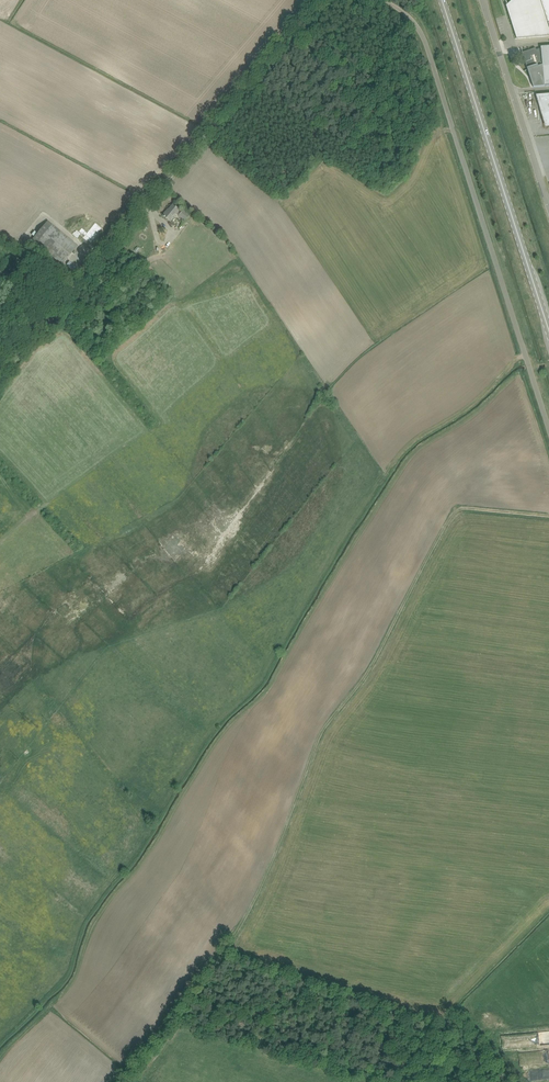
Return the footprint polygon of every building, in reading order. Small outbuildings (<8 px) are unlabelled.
[(517,38),(548,35),(548,0),(515,0),(508,6),(518,37),(517,38)] [(541,47),(541,48),(536,50),(536,48),(522,53),(530,75),(531,75),(535,87),(548,86),(548,46),(541,47)] [(539,97),(539,102),(541,102),(541,107),(542,107),(543,113),(544,113),(544,119),(546,119),(546,124),(548,124),(548,97),(539,97)] [(183,210),(182,212),(180,210),(173,204),(167,212),(166,211),(163,215),(170,221),(177,213),(179,215),(185,221),(189,216),(189,215),(183,210)] [(47,221),(32,239),(62,265),(78,246),(47,221)] [(95,223),(84,237),(91,243),(96,236),(102,228),(95,223)]
